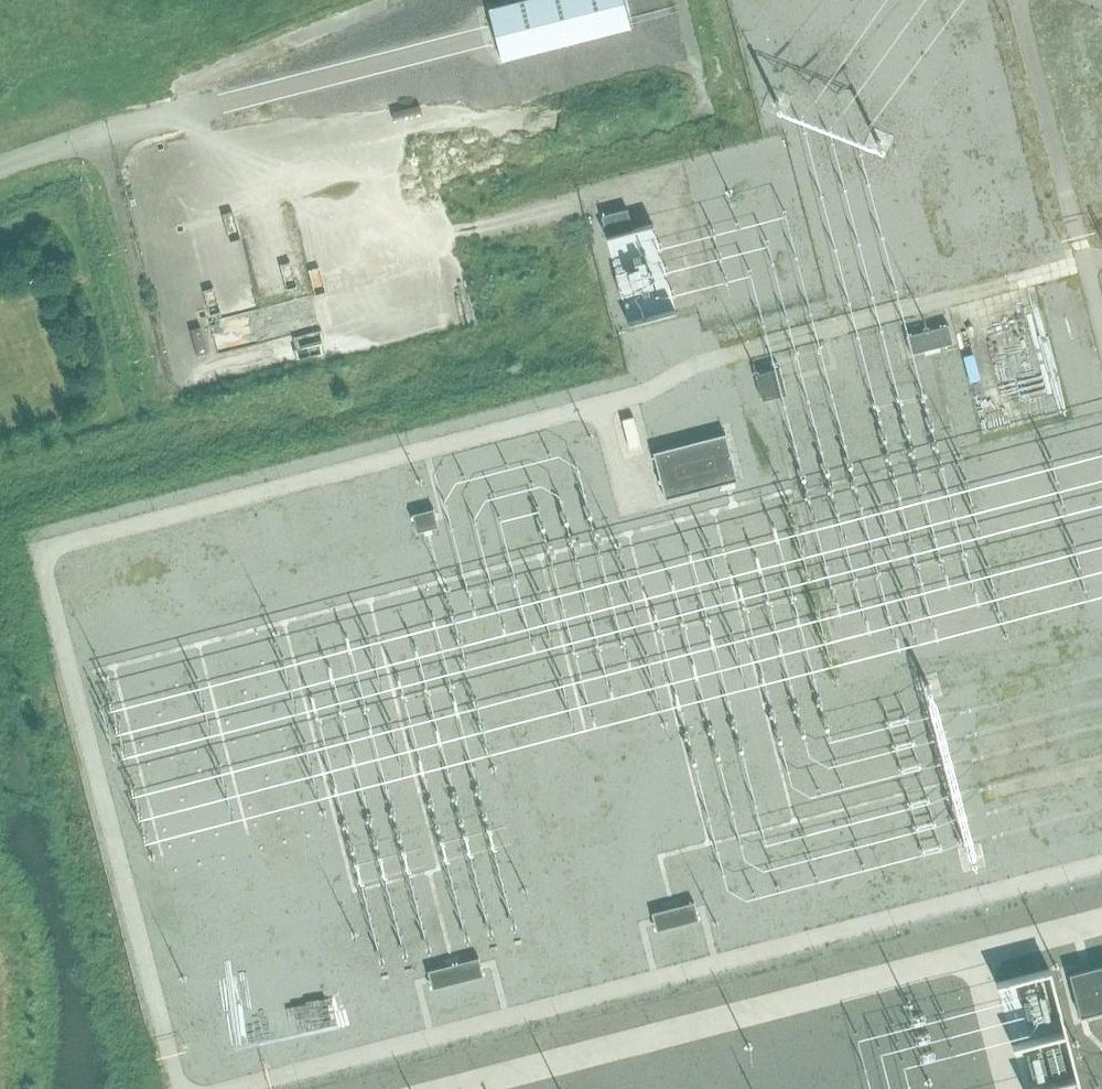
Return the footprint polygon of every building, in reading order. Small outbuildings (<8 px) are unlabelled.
[(623,0),(516,0),(488,7),(501,58),(630,26),(623,0)] [(1056,175),(1043,180),(1054,208),(1067,202),(1056,175)] [(627,207),(602,214),(607,234),(632,228),(627,207)] [(948,323),(905,334),(910,352),(952,341),(948,323)] [(762,399),(768,397),(772,396),(786,393),(784,383),(782,376),(780,366),(755,373),(762,399)] [(633,416),(622,418),(629,447),(640,444),(633,416)] [(725,432),(653,451),(665,497),(684,492),(683,488),(697,485),(698,489),(737,479),(725,432)] [(433,507),(412,513),(417,531),(438,525),(433,507)] [(694,900),(651,911),(656,929),(698,918),(694,900)] [(478,956),(428,969),(432,987),(483,974),(478,956)] [(1068,972),(1079,1015),(1101,1010),(1101,963),(1068,972)]
